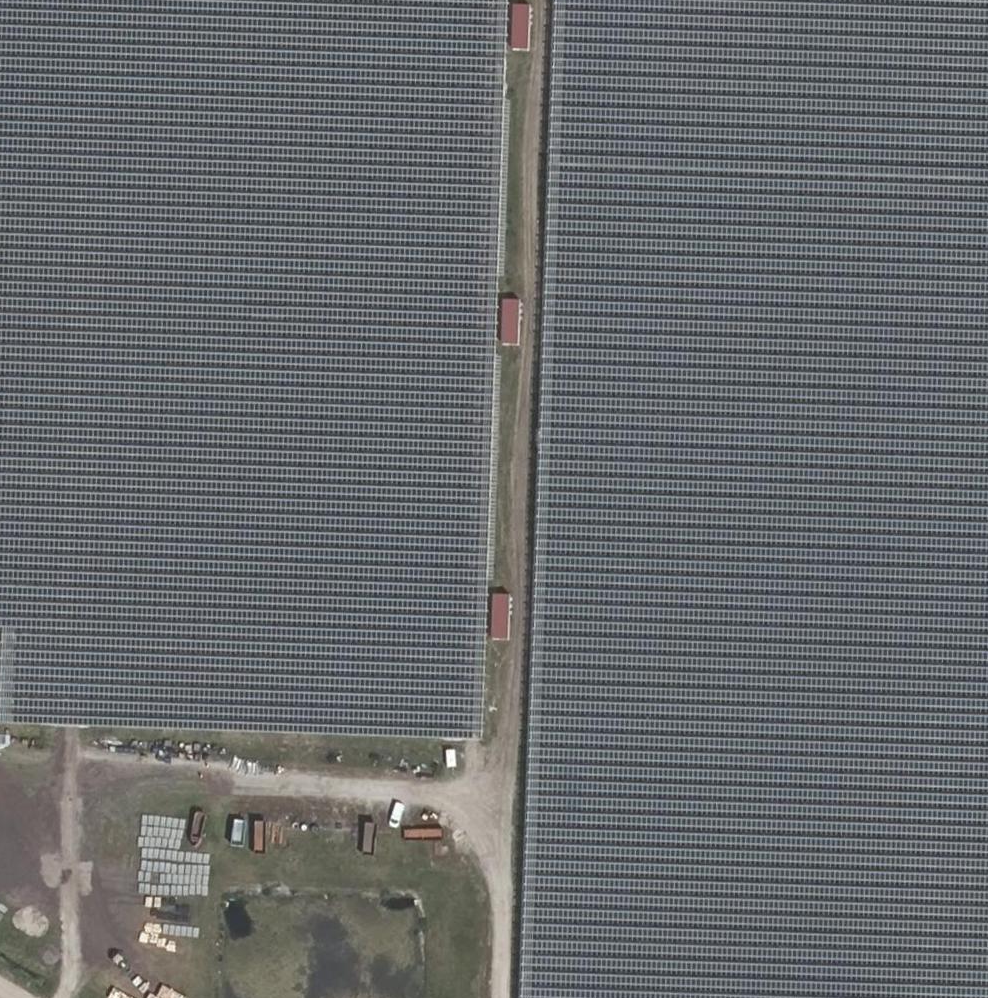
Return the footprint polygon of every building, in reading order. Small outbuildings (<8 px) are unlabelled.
[(485,742),(511,0),(0,0),(0,629),(2,629),(0,692),(0,725),(485,742)] [(520,997),(987,997),(987,0),(556,0),(520,997)] [(531,4),(512,3),(510,50),(530,50),(531,4)] [(502,298),(499,345),(520,346),(522,299),(502,298)] [(490,639),(510,640),(511,594),(491,593),(490,639)]
